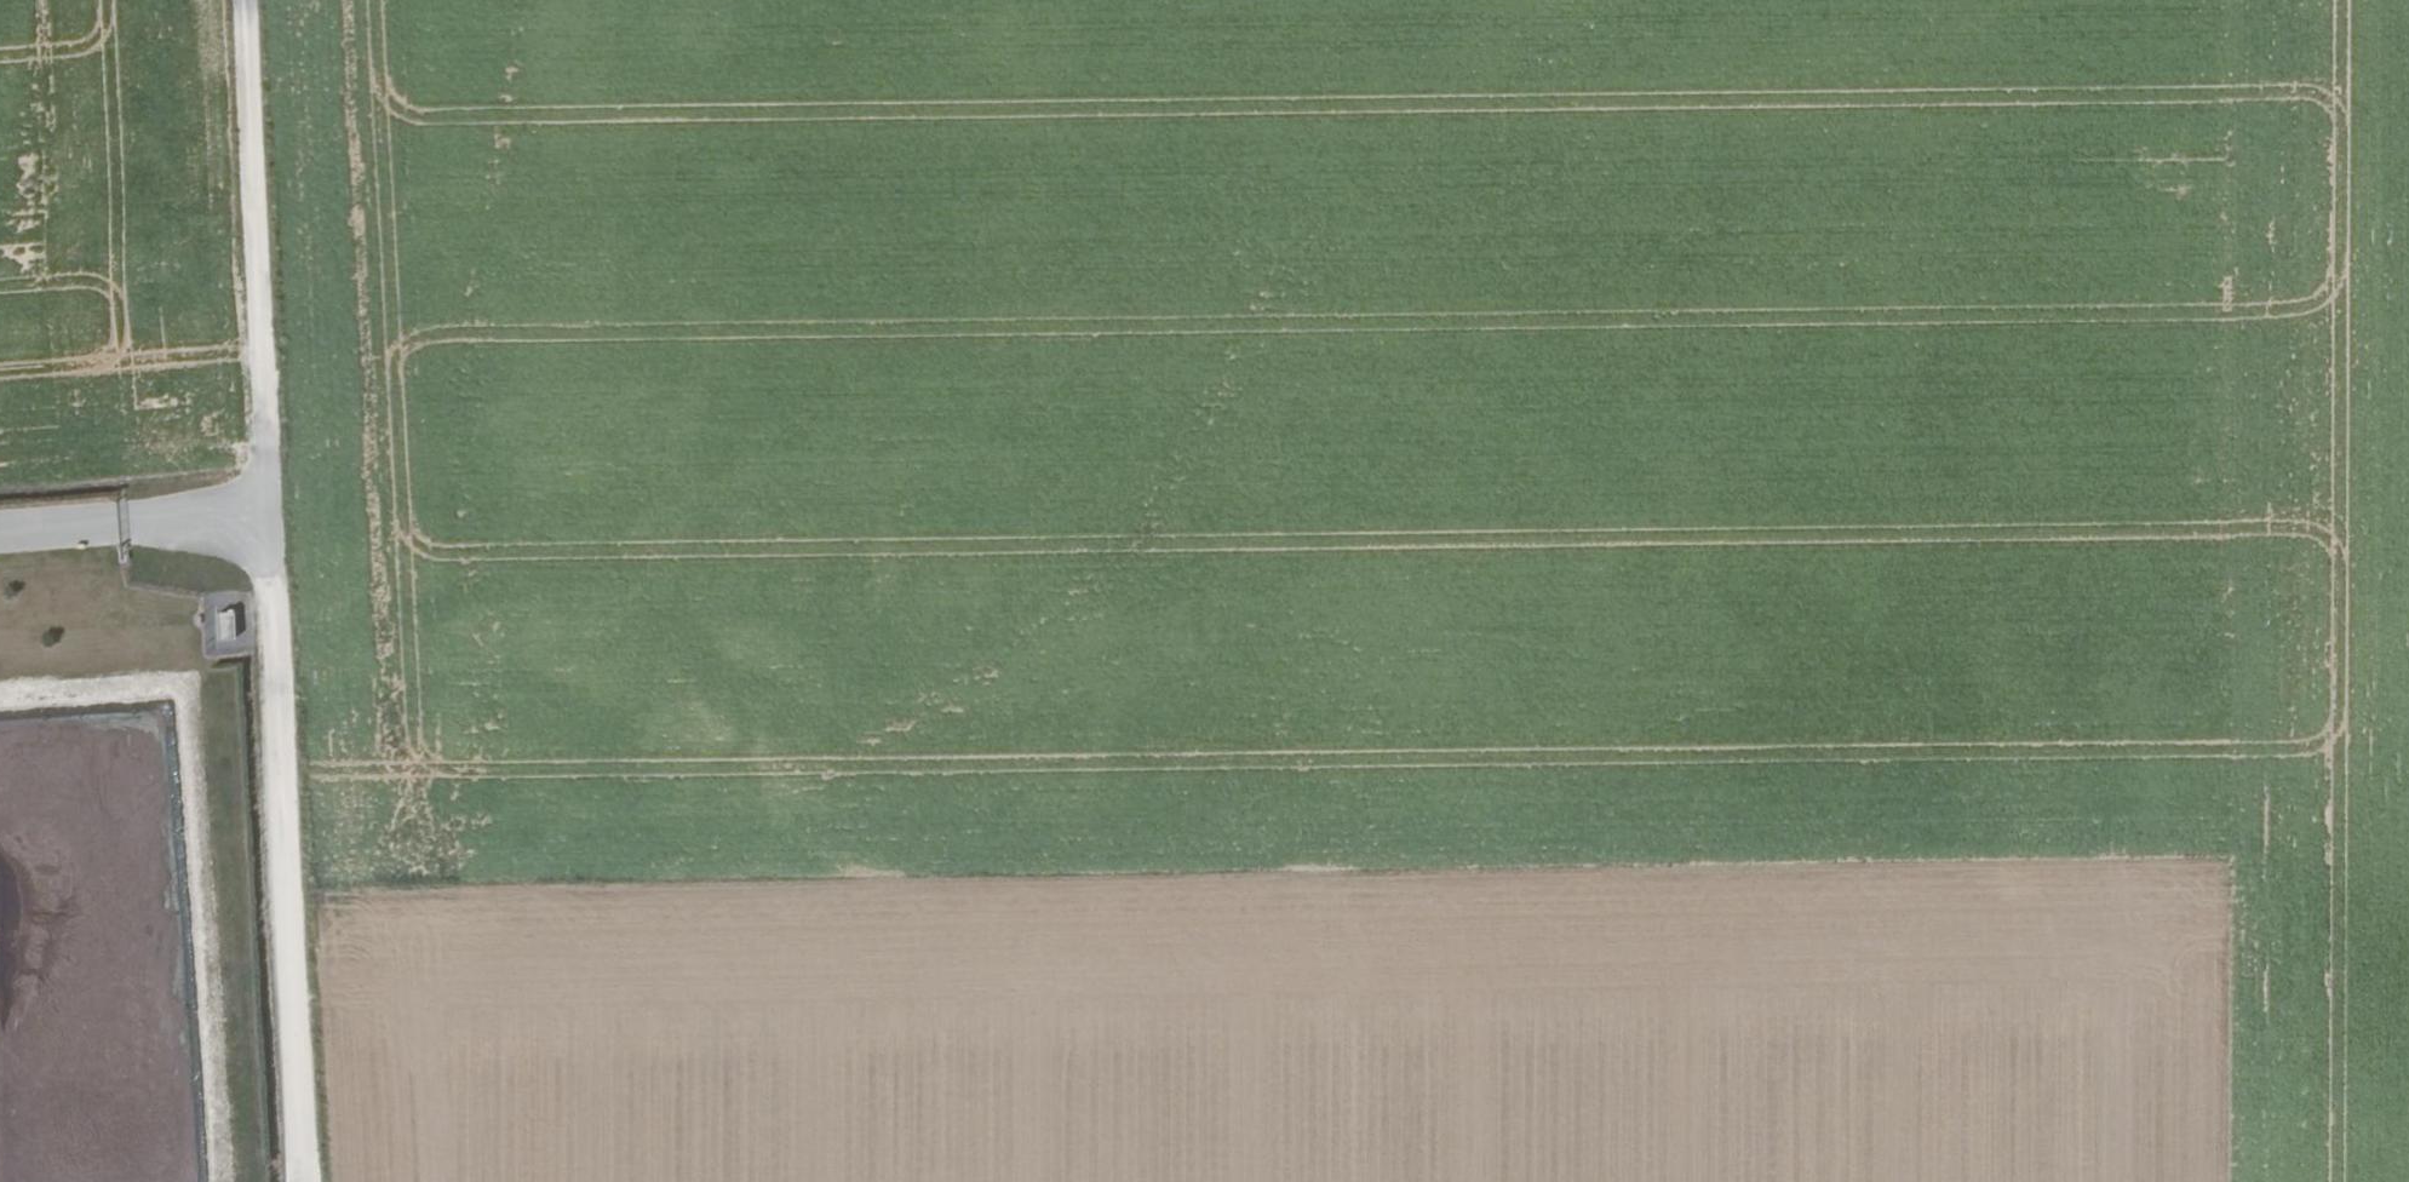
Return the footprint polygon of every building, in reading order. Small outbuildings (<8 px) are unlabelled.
[(206,596),(206,640),(225,640),(224,596),(206,596)]
